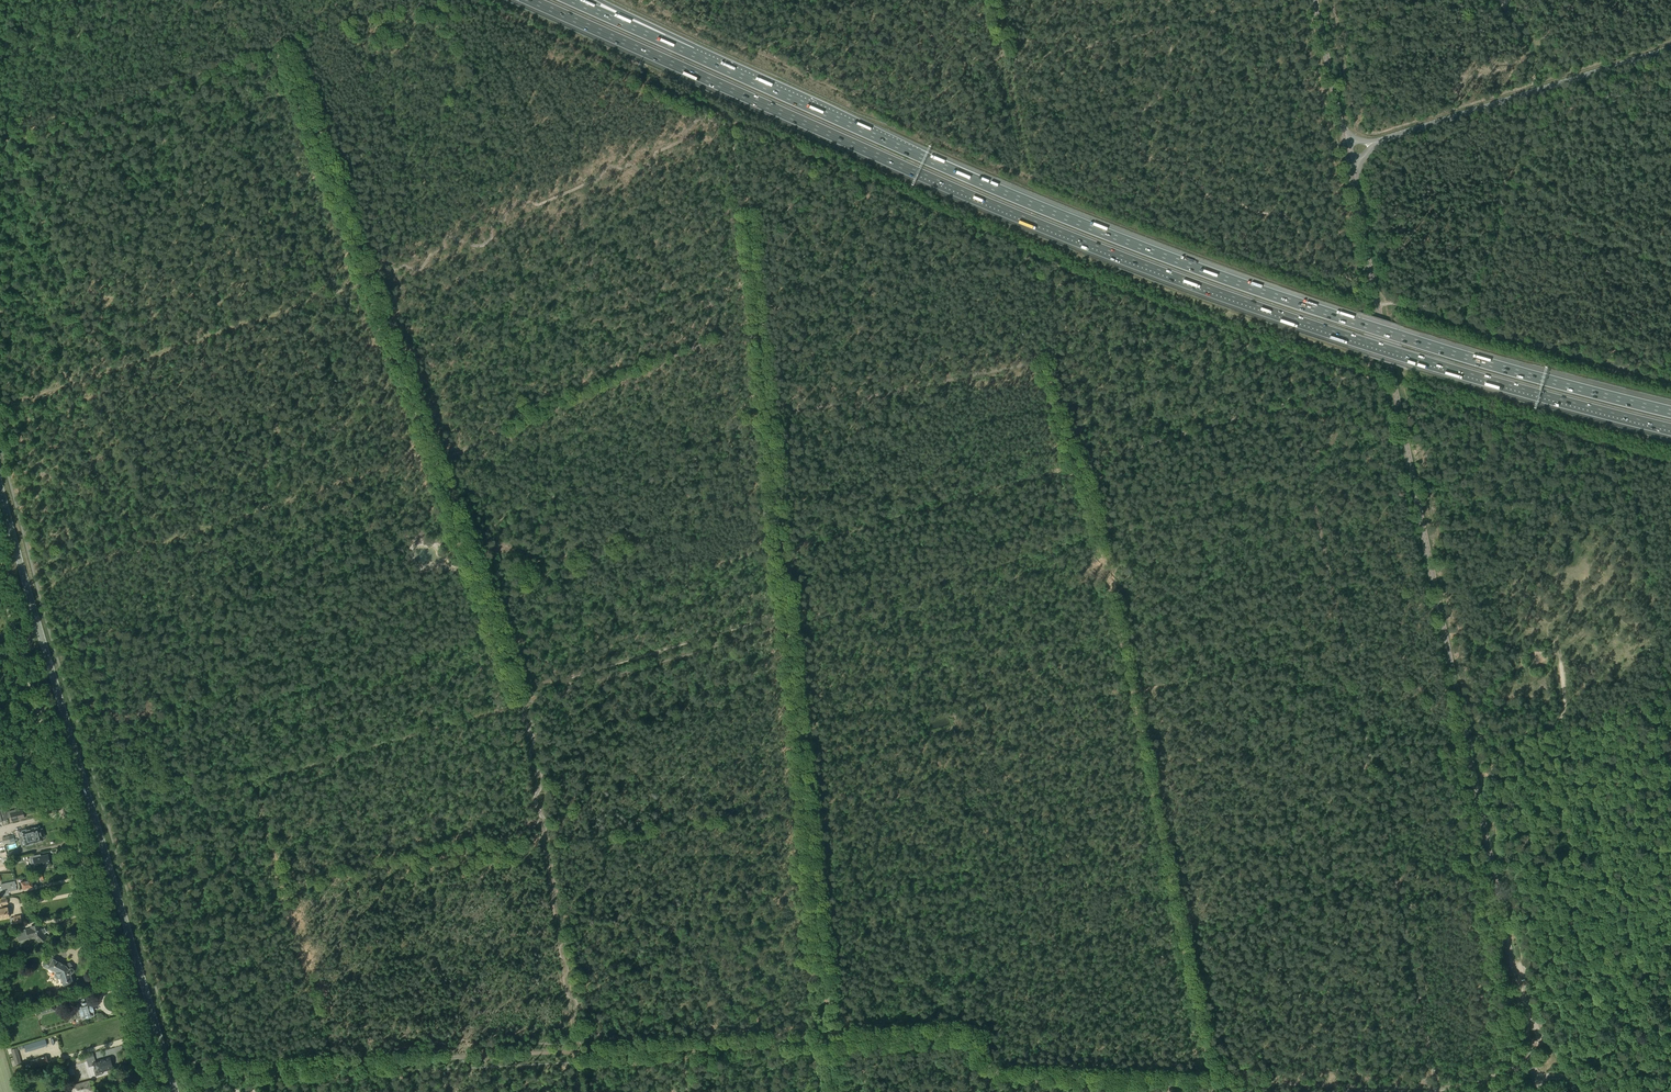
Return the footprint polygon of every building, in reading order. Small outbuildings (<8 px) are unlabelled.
[(23,810),(22,810),(16,811),(15,809),(10,811),(12,821),(24,818),(24,815),(25,814),(25,813),(25,812),(24,811),(23,810)] [(22,838),(42,833),(41,829),(38,829),(38,827),(27,830),(26,828),(21,830),(21,831),(20,831),(22,838)] [(42,833),(22,838),(24,845),(25,845),(25,846),(31,844),(30,843),(41,840),(41,837),(43,837),(42,833)] [(12,835),(9,836),(3,838),(4,844),(13,842),(12,835)] [(48,854),(33,857),(35,867),(50,864),(48,854)] [(24,889),(33,887),(31,879),(22,881),(24,889)] [(10,895),(9,892),(17,890),(15,881),(1,884),(3,891),(6,890),(6,892),(4,893),(5,897),(6,896),(10,895)] [(4,908),(3,904),(0,905),(0,906),(1,909),(0,909),(0,919),(10,917),(8,907),(4,908)] [(35,927),(26,930),(26,932),(17,934),(18,940),(36,936),(43,942),(47,938),(42,932),(39,924),(34,925),(35,927)] [(44,960),(43,963),(43,966),(56,973),(55,974),(56,979),(60,978),(61,983),(63,983),(64,987),(73,984),(72,980),(74,980),(72,973),(73,972),(74,970),(72,968),(70,968),(68,964),(52,956),(51,958),(44,960)] [(84,999),(74,1002),(75,1006),(78,1005),(79,1008),(81,1016),(82,1016),(83,1019),(94,1016),(90,1001),(85,1003),(84,999)] [(53,1003),(40,1006),(42,1014),(55,1010),(53,1003)] [(26,1051),(47,1045),(45,1038),(24,1045),(26,1051)] [(17,1048),(11,1050),(16,1064),(21,1063),(17,1048)] [(110,1058),(96,1062),(93,1053),(85,1055),(86,1057),(83,1058),(85,1062),(87,1061),(89,1067),(94,1065),(95,1067),(94,1069),(96,1076),(103,1074),(102,1070),(112,1067),(110,1063),(111,1062),(110,1058)] [(48,1063),(46,1056),(30,1061),(32,1067),(48,1063)]
